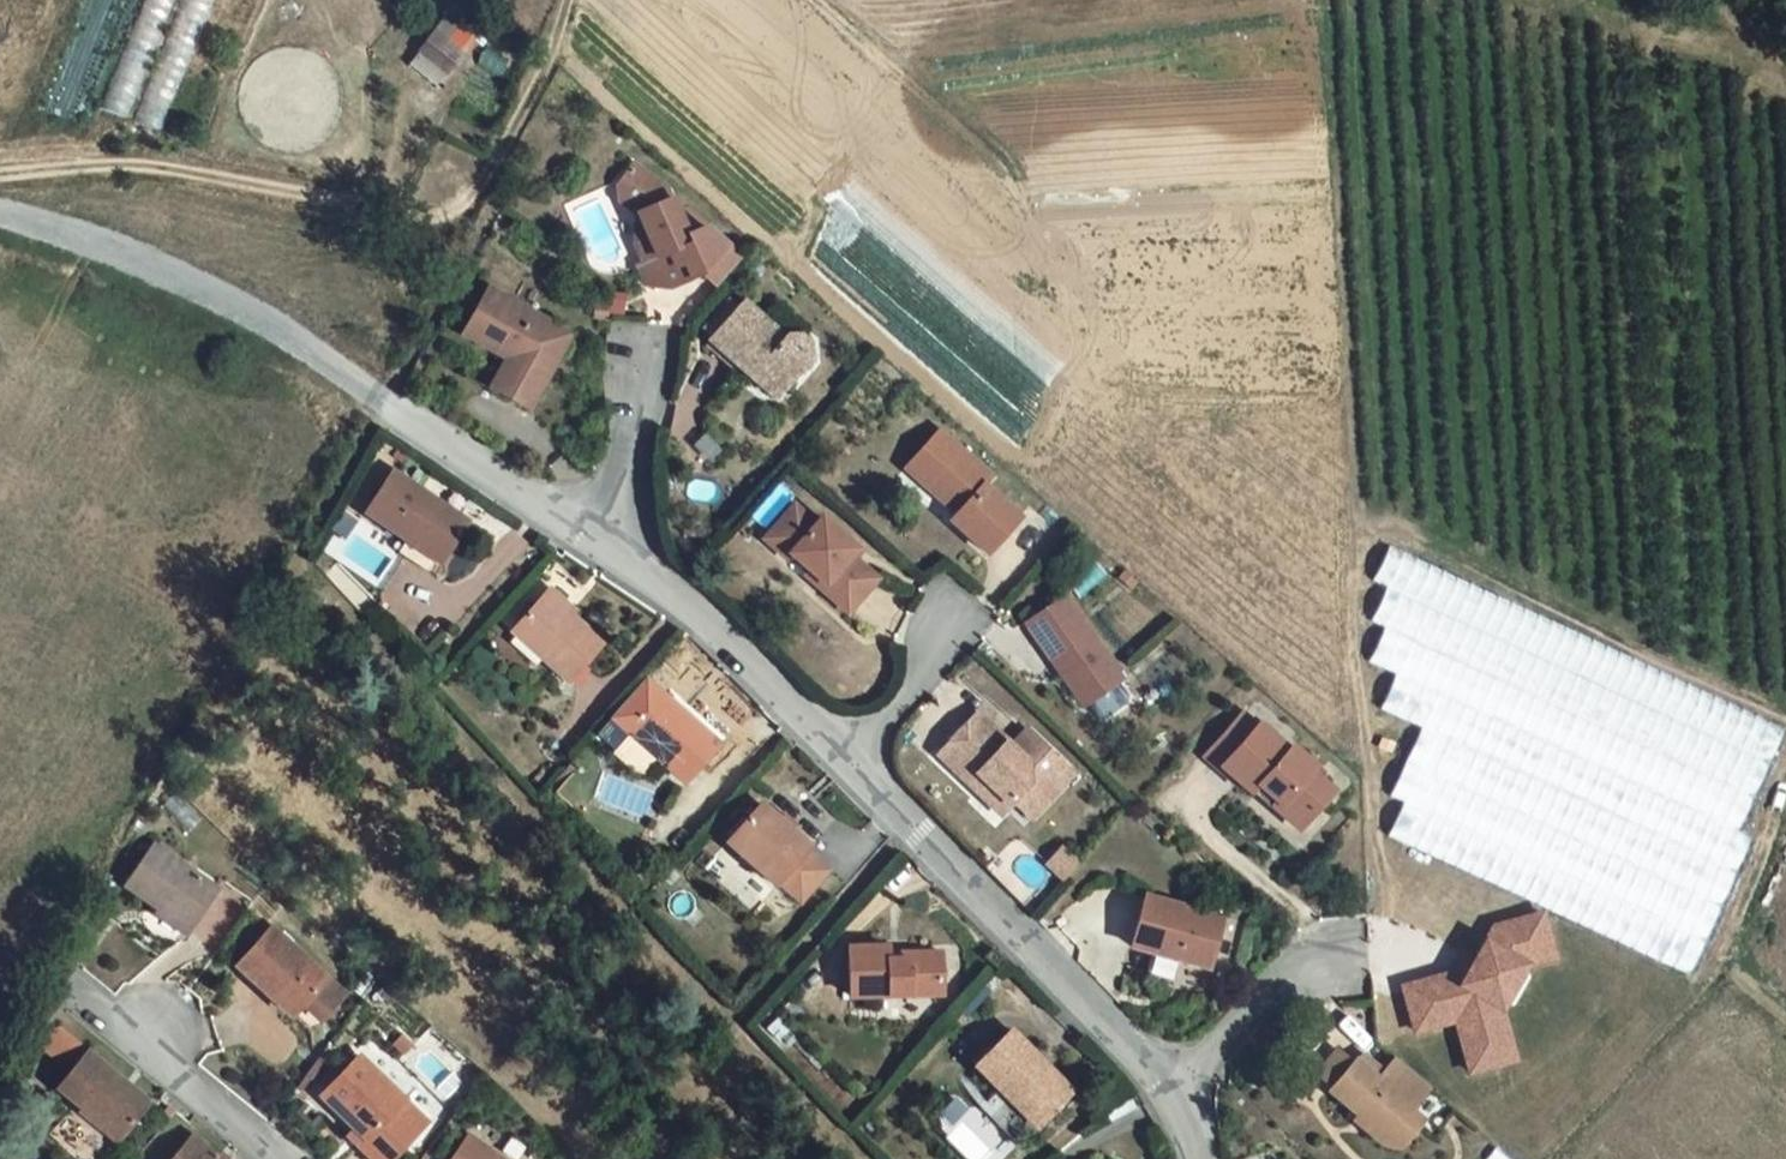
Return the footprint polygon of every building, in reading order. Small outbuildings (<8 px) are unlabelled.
[(130,118),(177,0),(147,0),(103,109),(130,118)] [(134,130),(160,139),(214,0),(186,0),(134,130)] [(448,13),(408,65),(439,86),(477,35),(448,13)] [(675,197),(639,166),(622,187),(625,201),(645,217),(639,245),(645,264),(640,266),(649,291),(668,295),(694,285),(689,270),(699,265),(692,243),(675,197)] [(712,236),(692,243),(699,265),(689,270),(694,285),(702,282),(727,253),(712,236)] [(740,264),(727,253),(702,282),(714,293),(740,264)] [(535,408),(564,355),(527,333),(539,311),(494,284),(477,312),(489,321),(477,339),(509,358),(495,384),(535,408)] [(749,299),(715,338),(757,375),(764,367),(788,388),(815,358),(814,341),(804,333),(791,334),(790,336),(749,299)] [(564,355),(576,333),(539,311),(527,333),(564,355)] [(465,332),(477,339),(489,321),(477,312),(465,332)] [(764,367),(757,375),(781,397),(788,388),(764,367)] [(905,473),(920,488),(953,453),(938,438),(905,473)] [(983,558),(1015,523),(981,490),(988,483),(953,453),(920,488),(953,520),(948,526),(983,558)] [(444,557),(469,518),(397,468),(371,509),(409,534),(444,557)] [(796,507),(769,536),(769,544),(782,556),(790,555),(825,587),(821,591),(847,615),(877,582),(852,559),(858,552),(823,520),(817,526),(796,507)] [(436,569),(444,557),(409,534),(401,548),(436,569)] [(1387,585),(1770,761),(1785,727),(1390,544),(1374,579),(1387,585)] [(1370,621),(1385,627),(1754,797),(1770,761),(1387,585),(1370,621)] [(567,676),(601,637),(549,590),(517,627),(567,676)] [(1079,706),(1113,687),(1060,601),(1027,621),(1079,706)] [(1368,661),(1396,674),(1738,833),(1754,797),(1385,627),(1368,661)] [(1396,674),(1381,707),(1422,727),(1737,870),(1750,838),(1738,833),(1396,674)] [(689,781),(723,742),(690,712),(686,717),(662,695),(633,730),(689,781)] [(1255,730),(1241,717),(1235,724),(1249,737),(1255,730)] [(970,719),(932,762),(971,797),(976,792),(1001,815),(1009,806),(1023,790),(1041,806),(1067,778),(1025,740),(1011,755),(970,719)] [(1235,724),(1202,761),(1217,774),(1219,772),(1248,799),(1254,792),(1269,805),(1265,810),(1285,829),(1300,812),(1308,820),(1328,798),(1306,778),(1310,774),(1288,753),(1284,757),(1255,730),(1249,737),(1235,724)] [(1422,727),(1391,796),(1402,802),(1706,940),(1737,870),(1422,727)] [(1023,790),(1009,806),(1026,822),(1041,806),(1023,790)] [(976,792),(971,797),(997,820),(1001,815),(976,792)] [(1254,792),(1248,799),(1263,812),(1265,810),(1269,805),(1254,792)] [(1386,836),(1690,974),(1706,940),(1402,802),(1386,836)] [(798,901),(826,873),(806,853),(810,850),(763,806),(729,844),(742,857),(740,862),(753,876),(757,872),(776,888),(781,884),(798,901)] [(1300,812),(1285,829),(1293,836),(1308,820),(1300,812)] [(182,930),(210,891),(148,848),(120,889),(182,930)] [(1057,852),(1043,867),(1059,882),(1073,866),(1057,852)] [(1206,968),(1219,923),(1149,902),(1136,948),(1206,968)] [(1467,1076),(1518,1062),(1503,1013),(1528,965),(1557,958),(1543,909),(1491,925),(1484,938),(1467,965),(1399,985),(1413,1035),(1453,1025),(1467,1076)] [(297,1015),(315,985),(251,949),(226,990),(289,1027),(297,1015)] [(941,996),(939,954),(910,956),(909,961),(887,963),(885,951),(849,952),(851,1001),(941,996)] [(315,985),(297,1015),(316,1026),(334,997),(315,985)] [(111,1142),(140,1106),(81,1056),(79,1054),(79,1053),(51,1029),(41,1031),(30,1045),(63,1073),(47,1091),(109,1143),(111,1142)] [(1052,1106),(1065,1093),(1038,1060),(1032,1065),(1027,1058),(1030,1054),(1009,1031),(971,1069),(1031,1132),(1055,1111),(1052,1106)] [(1321,1075),(1334,1087),(1354,1067),(1340,1052),(1321,1075)] [(1358,1063),(1354,1067),(1334,1087),(1331,1090),(1367,1124),(1366,1133),(1379,1147),(1391,1135),(1403,1144),(1419,1126),(1409,1116),(1428,1092),(1395,1061),(1380,1077),(1384,1080),(1381,1084),(1358,1063)] [(407,1141),(385,1115),(392,1109),(355,1065),(316,1097),(355,1145),(349,1149),(357,1158),(385,1158),(407,1141)] [(185,1143),(171,1158),(203,1158),(185,1143)] [(461,1150),(456,1158),(475,1158),(461,1150)]
